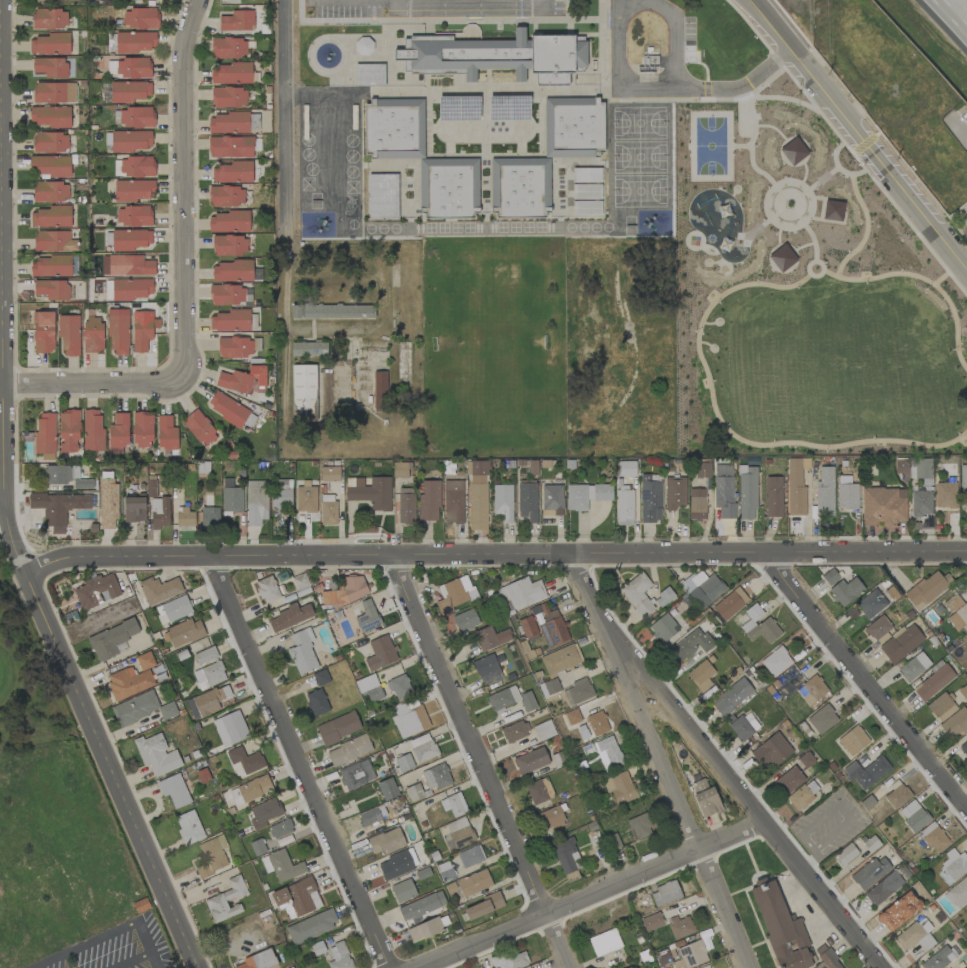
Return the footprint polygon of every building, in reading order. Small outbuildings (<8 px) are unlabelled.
[(33,9),(32,28),(67,29),(67,10),(33,9)] [(158,9),(123,9),(123,28),(157,29),(158,9)] [(253,10),(230,11),(230,16),(218,16),(218,31),(253,30),(253,10)] [(402,39),(403,49),(393,50),(393,58),(403,60),(404,74),(464,67),(465,82),(475,83),(477,72),(514,67),(515,83),(524,82),(526,69),(535,72),(537,87),(568,83),(573,67),(580,68),(588,67),(584,32),(528,39),(524,27),(513,28),(514,37),(453,44),(451,33),(402,39)] [(156,33),(115,32),(115,52),(156,52),(156,33)] [(69,33),(47,33),(47,38),(29,38),(29,55),(69,54),(69,33)] [(247,39),(212,38),(211,58),(246,58),(247,39)] [(356,55),(372,54),(371,38),(355,39),(356,55)] [(67,59),(32,58),(32,73),(44,73),(44,78),(66,78),(67,59)] [(107,77),(151,77),(151,59),(113,58),(113,65),(107,65),(107,77)] [(251,65),(211,65),(211,84),(251,84),(251,65)] [(151,101),(150,82),(110,83),(110,101),(151,101)] [(74,83),(33,83),(33,103),(74,103),(74,83)] [(246,88),(212,88),(211,107),(246,108),(246,88)] [(479,97),(438,97),(438,121),(479,120),(479,97)] [(545,157),(593,157),(593,149),(603,149),(602,98),(544,98),(545,157)] [(424,99),(365,99),(365,152),(374,152),(374,159),(423,159),(424,99)] [(70,107),(29,107),(30,127),(70,127),(70,107)] [(154,127),(153,108),(113,109),(114,127),(154,127)] [(208,133),(248,134),(248,114),(208,114),(208,133)] [(258,114),(249,115),(249,132),(258,132),(258,114)] [(111,152),(152,151),(151,131),(111,132),(111,152)] [(33,132),(33,152),(68,153),(68,133),(33,132)] [(208,137),(209,158),(253,157),(253,137),(208,137)] [(70,157),(30,156),(29,176),(70,177),(70,157)] [(154,157),(114,158),(114,177),(154,177),(154,157)] [(549,158),(490,159),(491,207),(499,207),(499,218),(550,217),(549,158)] [(419,159),(419,211),(424,211),(424,219),(478,218),(477,159),(419,159)] [(252,182),(252,161),(229,162),(229,166),(211,167),(212,183),(252,182)] [(572,183),(601,183),(601,168),(572,168),(572,183)] [(397,174),(367,174),(368,219),(398,219),(397,174)] [(115,201),(155,201),(155,181),(114,181),(115,201)] [(33,183),(33,202),(69,201),(68,182),(33,183)] [(572,184),(572,199),(601,200),(601,185),(572,184)] [(209,187),(209,206),(244,206),(244,187),(209,187)] [(601,201),(572,201),(572,218),(601,217),(601,201)] [(151,206),(116,207),(117,226),(151,225),(151,206)] [(30,209),(31,227),(71,227),(71,208),(30,209)] [(249,213),(209,212),(208,232),(249,232),(249,213)] [(152,231),(112,230),(112,252),(134,252),(134,246),(151,247),(152,231)] [(69,231),(34,232),(34,252),(78,251),(78,240),(70,241),(69,231)] [(247,255),(247,236),(212,237),(212,255),(247,255)] [(143,255),(108,256),(108,276),(155,275),(155,261),(143,261),(143,255)] [(30,277),(71,277),(71,257),(31,256),(30,277)] [(253,282),(252,262),(212,262),(212,282),(253,282)] [(152,279),(105,280),(105,300),(153,299),(152,279)] [(46,300),(67,301),(68,281),(34,280),(33,295),(46,295),(46,300)] [(210,286),(210,304),(251,304),(251,286),(210,286)] [(374,304),(290,305),(291,319),(374,318),(374,304)] [(127,356),(129,310),(110,309),(109,355),(127,356)] [(210,314),(209,331),(249,332),(249,310),(227,309),(227,315),(210,314)] [(53,312),(32,312),(33,353),(54,353),(53,312)] [(59,316),(60,357),(80,356),(79,315),(59,316)] [(102,317),(83,318),(83,353),(102,353),(102,317)] [(132,319),(133,353),(147,353),(147,340),(153,340),(153,318),(132,319)] [(218,357),(253,357),(253,337),(218,338),(218,357)] [(327,356),(327,342),(291,343),(291,357),(327,356)] [(268,368),(250,364),(247,374),(232,370),(231,375),(218,372),(215,386),(251,396),(254,384),(263,387),(268,368)] [(292,365),(292,420),(315,420),(315,365),(292,365)] [(386,372),(373,372),(374,410),(386,410),(386,372)] [(241,427),(250,409),(214,391),(205,409),(241,427)] [(102,450),(102,410),(83,410),(83,450),(102,450)] [(205,448),(219,435),(196,410),(182,422),(205,448)] [(59,411),(59,452),(78,453),(79,411),(59,411)] [(35,454),(41,454),(41,460),(54,460),(55,414),(36,413),(35,454)] [(127,413),(113,413),(113,425),(109,425),(108,449),(127,449),(127,413)] [(153,413),(133,413),(133,448),(153,448),(153,413)] [(158,450),(177,450),(177,428),(172,428),(171,416),(157,416),(158,450)] [(804,516),(805,470),(807,470),(808,459),(788,459),(786,515),(804,516)] [(915,479),(932,479),(932,459),(915,459),(915,479)] [(468,461),(468,530),(487,530),(487,461),(468,461)] [(635,461),(618,461),(617,476),(635,476),(635,461)] [(696,477),(710,478),(710,464),(696,464),(696,477)] [(45,484),(78,483),(78,465),(44,466),(45,484)] [(733,465),(714,465),(714,508),(719,508),(719,519),(733,519),(733,465)] [(739,520),(757,520),(755,466),(737,467),(739,520)] [(340,481),(339,467),(320,468),(321,481),(340,481)] [(832,467),(819,467),(819,481),(815,481),(815,515),(833,515),(832,467)] [(640,523),(661,522),(660,475),(639,475),(640,523)] [(837,509),(858,509),(857,484),(851,484),(850,476),(837,476),(837,509)] [(346,501),(370,501),(371,512),(391,511),(390,477),(369,477),(369,486),(363,486),(363,478),(345,478),(346,501)] [(782,517),(781,477),(765,477),(766,517),(782,517)] [(686,478),(665,478),(664,511),(675,511),(675,506),(686,506),(686,478)] [(100,530),(115,529),(114,520),(118,520),(118,479),(99,479),(100,530)] [(243,488),(233,488),(233,479),(223,479),(222,512),(242,513),(243,488)] [(292,480),(272,479),(271,507),(291,507),(292,480)] [(93,480),(73,480),(73,489),(93,489),(93,480)] [(463,480),(443,481),(444,524),(463,524),(463,480)] [(246,481),(246,526),(261,526),(261,519),(267,519),(267,481),(246,481)] [(317,487),(309,487),(309,481),(302,481),(302,487),(296,487),(296,512),(316,513),(317,487)] [(419,521),(439,521),(439,481),(420,481),(419,521)] [(537,523),(536,483),(517,484),(518,517),(528,517),(528,524),(537,523)] [(955,483),(933,483),(934,509),(956,508),(955,483)] [(566,484),(566,511),(587,511),(587,500),(611,501),(611,485),(566,484)] [(511,485),(493,485),(494,515),(503,515),(503,524),(512,524),(511,485)] [(542,516),(563,516),(563,485),(541,486),(542,516)] [(616,526),(633,525),(632,487),(616,488),(616,526)] [(414,488),(397,488),(398,524),(414,524),(414,488)] [(862,524),(906,523),(905,488),(861,489),(862,524)] [(706,489),(689,489),(688,520),(705,520),(706,489)] [(931,517),(932,491),(911,491),(911,516),(931,517)] [(336,495),(320,495),(320,524),(336,524),(336,495)] [(124,522),(145,522),(145,497),(123,498),(124,522)] [(169,498),(150,499),(150,528),(169,528),(169,498)] [(219,508),(201,508),(200,528),(218,528),(219,508)] [(177,531),(194,531),(194,509),(177,510),(177,531)] [(840,578),(832,568),(821,577),(829,587),(840,578)] [(904,595),(917,611),(950,583),(937,568),(904,595)] [(706,578),(699,569),(679,585),(700,610),(726,589),(712,573),(706,578)] [(82,611),(121,595),(111,572),(72,588),(82,611)] [(655,609),(642,593),(652,585),(641,572),(618,590),(642,619),(655,609)] [(292,577),(297,596),(311,593),(305,573),(292,577)] [(264,605),(281,598),(271,575),(255,582),(264,605)] [(476,600),(465,575),(437,586),(443,599),(435,602),(440,615),(476,600)] [(183,592),(177,577),(159,585),(155,576),(138,584),(148,607),(183,592)] [(369,594),(361,576),(343,577),(343,586),(332,591),(321,591),(321,605),(338,604),(339,607),(369,594)] [(540,580),(529,584),(527,577),(495,589),(500,603),(509,600),(513,611),(547,598),(540,580)] [(828,589),(841,607),(864,590),(855,577),(844,584),(841,580),(828,589)] [(749,600),(736,586),(712,608),(725,622),(749,600)] [(653,598),(659,607),(675,597),(668,588),(653,598)] [(888,604),(875,588),(855,604),(868,620),(888,604)] [(956,591),(942,604),(951,614),(946,619),(957,632),(962,628),(966,633),(966,603),(956,591)] [(192,612),(185,595),(160,606),(168,623),(192,612)] [(360,602),(364,614),(355,618),(360,634),(381,626),(371,598),(360,602)] [(314,616),(309,603),(298,608),(296,605),(266,618),(273,634),(314,616)] [(782,634),(767,615),(765,616),(755,603),(743,612),(749,619),(739,627),(750,642),(760,633),(768,644),(782,634)] [(546,622),(539,625),(548,648),(569,639),(556,607),(542,613),(546,622)] [(458,633),(479,624),(473,608),(452,617),(458,633)] [(647,628),(661,645),(679,629),(665,613),(647,628)] [(525,639),(538,633),(531,615),(517,621),(525,639)] [(895,632),(882,615),(865,628),(878,646),(895,632)] [(173,649),(205,636),(197,616),(164,629),(173,649)] [(87,636),(97,663),(118,655),(114,644),(140,634),(134,619),(87,636)] [(925,642),(913,623),(878,645),(889,664),(925,642)] [(481,653),(512,640),(507,629),(494,635),(490,626),(473,633),(481,653)] [(714,646),(698,626),(668,650),(678,663),(698,647),(704,654),(714,646)] [(289,634),(294,647),(288,649),(297,676),(320,668),(306,629),(289,634)] [(368,642),(373,656),(364,659),(369,672),(398,661),(393,649),(393,650),(387,635),(368,642)] [(540,657),(548,676),(582,662),(574,643),(540,657)] [(198,666),(218,658),(214,646),(193,654),(198,666)] [(793,662),(780,646),(760,662),(772,678),(793,662)] [(908,684),(931,664),(920,651),(897,671),(908,684)] [(154,667),(150,652),(136,656),(140,671),(154,667)] [(503,677),(492,653),(472,662),(482,686),(503,677)] [(200,692),(227,679),(218,660),(191,673),(200,692)] [(921,702),(956,678),(946,664),(912,688),(921,702)] [(149,669),(135,675),(132,666),(105,676),(115,701),(155,687),(149,669)] [(318,686),(329,682),(325,670),(313,674),(318,686)] [(361,696),(366,694),(369,703),(383,698),(374,674),(355,681),(361,696)] [(412,694),(405,674),(387,681),(394,700),(412,694)] [(829,692),(815,674),(795,690),(809,708),(829,692)] [(562,691),(568,707),(594,696),(586,677),(570,683),(572,687),(562,691)] [(721,717),(754,691),(742,677),(710,703),(721,717)] [(537,685),(542,698),(560,691),(555,678),(537,685)] [(220,710),(217,702),(232,697),(227,684),(185,701),(193,721),(220,710)] [(520,700),(515,686),(487,695),(491,709),(520,700)] [(305,695),(315,718),(330,710),(320,689),(305,695)] [(118,727),(159,711),(163,720),(177,714),(172,702),(159,707),(152,690),(110,707),(118,727)] [(939,723),(958,709),(944,692),(926,706),(939,723)] [(421,704),(407,710),(403,702),(391,707),(395,715),(391,717),(400,739),(430,727),(421,704)] [(954,742),(966,731),(966,703),(941,727),(954,742)] [(839,720),(826,704),(806,719),(819,736),(839,720)] [(581,722),(577,709),(565,713),(569,726),(581,722)] [(211,721),(223,748),(249,736),(238,710),(211,721)] [(323,745),(361,730),(354,711),(315,726),(323,745)] [(592,736),(608,731),(602,711),(586,716),(592,736)] [(529,736),(524,720),(500,728),(506,744),(529,736)] [(537,741),(555,736),(550,720),(533,726),(537,741)] [(869,744),(858,725),(837,738),(848,756),(869,744)] [(761,767),(768,762),(773,768),(793,751),(776,731),(750,753),(761,767)] [(182,766),(176,750),(167,753),(160,733),(142,740),(141,737),(133,740),(143,767),(149,764),(153,777),(182,766)] [(373,750),(366,733),(325,751),(333,767),(373,750)] [(437,756),(429,733),(408,741),(417,763),(437,756)] [(595,742),(603,771),(623,766),(614,736),(595,742)] [(958,747),(966,758),(966,740),(958,747)] [(259,751),(245,757),(241,746),(225,752),(236,779),(265,767),(259,751)] [(520,776),(550,763),(543,747),(513,759),(520,776)] [(395,758),(399,773),(413,768),(409,754),(395,758)] [(854,760),(841,770),(850,782),(854,780),(862,791),(891,769),(881,755),(861,769),(854,760)] [(337,770),(345,791),(374,780),(367,759),(337,770)] [(452,782),(444,762),(420,772),(429,792),(452,782)] [(774,781),(786,796),(806,780),(793,765),(774,781)] [(602,780),(607,793),(611,792),(616,805),(636,798),(626,771),(602,780)] [(174,809),(190,803),(179,773),(157,782),(162,797),(168,795),(174,809)] [(242,803),(273,791),(266,774),(236,787),(242,803)] [(399,795),(391,777),(377,783),(384,801),(399,795)] [(533,806),(554,798),(546,778),(525,786),(533,806)] [(713,786),(707,788),(704,779),(689,784),(702,818),(722,811),(713,786)] [(786,798),(796,812),(816,798),(805,783),(786,798)] [(911,798),(901,783),(883,795),(892,810),(911,798)] [(411,800),(423,796),(418,784),(413,786),(416,792),(409,795),(411,800)] [(468,812),(461,792),(440,799),(445,811),(450,810),(453,818),(468,812)] [(254,831),(267,826),(265,821),(282,814),(275,798),(249,808),(253,819),(249,820),(254,831)] [(931,820),(913,799),(897,812),(914,834),(931,820)] [(357,816),(362,828),(388,816),(382,804),(357,816)] [(544,832),(565,823),(558,805),(537,814),(544,832)] [(204,838),(194,810),(175,817),(180,829),(177,830),(183,846),(204,838)] [(653,834),(644,813),(626,821),(635,842),(653,834)] [(475,841),(466,816),(445,824),(454,849),(475,841)] [(294,832),(289,819),(267,827),(272,840),(294,832)] [(918,833),(934,855),(950,844),(934,821),(918,833)] [(373,856),(405,847),(399,828),(367,838),(373,856)] [(612,851),(621,847),(615,834),(606,837),(612,851)] [(228,866),(222,850),(227,847),(222,835),(197,845),(205,863),(194,867),(199,878),(228,866)] [(551,845),(563,876),(583,867),(570,837),(551,845)] [(858,854),(850,843),(833,855),(841,866),(858,854)] [(484,860),(478,845),(456,854),(463,869),(484,860)] [(966,870),(966,861),(954,846),(944,855),(948,860),(935,872),(947,887),(966,870)] [(307,873),(303,861),(290,866),(284,849),(260,857),(265,873),(273,870),(277,883),(307,873)] [(406,851),(377,863),(385,882),(414,870),(406,851)] [(862,892),(891,868),(879,854),(850,878),(862,892)] [(463,898),(492,885),(485,868),(455,881),(463,898)] [(876,908),(904,882),(892,869),(864,895),(876,908)] [(247,894),(240,875),(227,880),(231,890),(204,900),(213,924),(242,912),(239,904),(228,908),(226,903),(247,894)] [(270,893),(275,907),(289,901),(296,918),(314,909),(308,893),(316,889),(311,876),(270,893)] [(955,910),(966,902),(966,877),(943,893),(955,910)] [(390,887),(397,904),(417,896),(409,878),(390,887)] [(812,966),(805,947),(809,946),(799,918),(789,921),(774,879),(766,882),(765,880),(749,886),(778,967),(805,967),(812,966)] [(682,898),(676,881),(648,891),(655,908),(682,898)] [(888,934),(922,907),(909,890),(875,916),(888,934)] [(402,921),(446,905),(441,891),(397,907),(402,921)] [(468,921),(504,905),(498,892),(462,909),(468,921)] [(285,926),(292,945),(338,929),(331,909),(285,926)] [(664,925),(659,912),(640,919),(644,932),(664,925)] [(668,921),(673,939),(695,933),(689,914),(668,921)] [(406,929),(412,943),(444,930),(438,916),(406,929)] [(927,933),(932,929),(922,916),(894,938),(905,952),(916,943),(923,953),(935,943),(927,933)] [(595,957),(622,947),(614,928),(588,938),(595,957)] [(708,961),(700,940),(677,948),(684,967),(689,967),(708,961)] [(333,961),(327,963),(329,967),(354,967),(344,941),(327,947),(333,961)] [(821,962),(813,967),(842,967),(824,943),(813,951),(821,962)] [(923,967),(946,967),(944,966),(957,957),(947,944),(920,964),(923,967)] [(277,964),(270,948),(231,965),(233,967),(268,967),(277,964)] [(524,949),(490,960),(492,967),(517,967),(529,964),(524,949)] [(670,962),(667,949),(654,952),(658,965),(670,962)]
